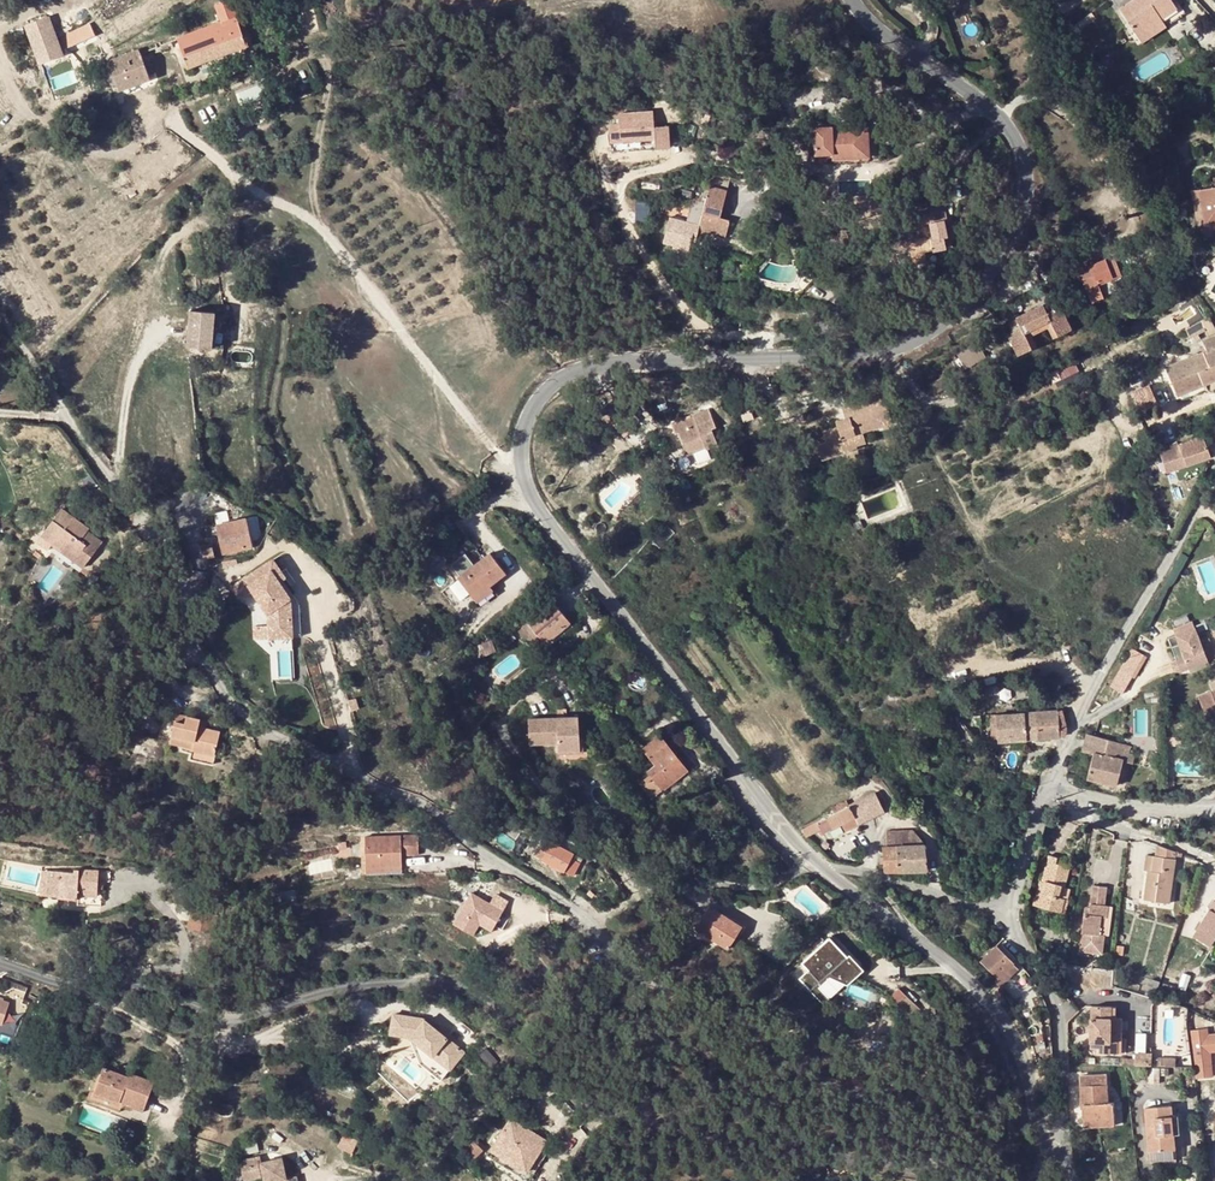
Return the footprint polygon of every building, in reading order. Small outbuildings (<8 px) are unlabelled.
[(231,0),(216,6),(222,20),(178,37),(190,66),(234,49),(235,52),(241,56),(247,54),(247,48),(246,44),(248,44),(231,0)] [(1137,35),(1177,7),(1172,0),(1133,0),(1120,9),(1137,35)] [(1177,7),(1137,35),(1142,43),(1183,16),(1177,7)] [(49,15),(26,24),(41,62),(68,52),(66,47),(95,34),(90,25),(62,38),(64,43),(60,44),(49,15)] [(138,49),(97,64),(108,94),(150,79),(138,49)] [(649,116),(615,117),(615,132),(605,133),(606,154),(632,154),(632,141),(650,141),(650,153),(664,153),(664,131),(650,131),(649,116)] [(815,154),(833,153),(846,153),(846,158),(869,157),(868,126),(845,128),(845,132),(833,133),(833,128),(833,126),(814,127),(815,154)] [(632,141),(632,154),(650,153),(650,141),(632,141)] [(736,146),(723,148),(725,156),(738,153),(736,146)] [(674,245),(689,248),(692,235),(696,236),(705,231),(725,237),(729,220),(719,217),(714,216),(716,210),(721,212),(729,180),(711,179),(707,197),(691,205),(687,222),(671,218),(665,242),(674,245)] [(1205,225),(1214,223),(1214,188),(1200,190),(1205,225)] [(929,213),(931,224),(943,221),(947,221),(944,204),(927,207),(929,213)] [(929,213),(913,217),(915,227),(929,224),(933,241),(910,246),(914,266),(927,263),(925,253),(946,249),(944,239),(947,238),(943,221),(931,224),(929,213)] [(1080,242),(1065,247),(1070,259),(1085,254),(1080,242)] [(688,253),(689,248),(674,245),(673,249),(688,253)] [(1113,257),(1078,270),(1091,304),(1103,299),(1098,287),(1097,283),(1120,274),(1113,257)] [(1097,283),(1098,287),(1121,278),(1120,274),(1097,283)] [(893,278),(876,280),(877,290),(893,289),(893,278)] [(1052,317),(1061,335),(1071,330),(1061,307),(1055,310),(1051,301),(1007,322),(1012,331),(1007,333),(1018,356),(1027,351),(1018,333),(1052,317)] [(227,310),(192,307),(189,343),(225,345),(227,310)] [(1018,333),(1027,351),(1031,349),(1024,335),(1050,322),(1057,337),(1061,335),(1052,317),(1018,333)] [(1185,327),(1190,339),(1205,333),(1208,338),(1214,335),(1214,329),(1213,325),(1212,322),(1209,318),(1185,327)] [(1193,356),(1198,368),(1205,385),(1214,381),(1214,337),(1203,341),(1206,351),(1193,356)] [(957,353),(966,369),(987,357),(977,342),(957,353)] [(1198,368),(1193,356),(1179,362),(1183,374),(1198,368)] [(1177,396),(1205,385),(1198,368),(1183,374),(1179,362),(1169,366),(1171,371),(1169,371),(1172,378),(1170,379),(1177,396)] [(1143,368),(1129,373),(1132,380),(1146,375),(1143,368)] [(944,372),(929,382),(934,391),(949,381),(944,372)] [(1134,385),(1129,387),(1140,409),(1158,400),(1148,380),(1135,387),(1134,385)] [(861,432),(881,426),(875,408),(880,407),(877,396),(855,404),(837,410),(841,421),(834,423),(836,428),(822,433),(825,443),(816,446),(822,460),(856,448),(856,446),(865,443),(861,432)] [(624,405),(613,414),(625,429),(635,421),(624,405)] [(886,405),(880,407),(875,408),(881,426),(892,422),(886,405)] [(694,418),(672,426),(675,435),(679,434),(684,450),(689,447),(692,453),(704,448),(705,450),(715,446),(710,431),(714,430),(708,413),(694,418)] [(1182,455),(1171,459),(1175,470),(1210,458),(1202,436),(1179,445),(1182,455)] [(1177,440),(1158,447),(1162,460),(1170,457),(1171,459),(1182,455),(1179,445),(1177,440)] [(615,456),(607,461),(612,467),(619,462),(615,456)] [(1171,459),(1170,457),(1162,460),(1167,473),(1175,470),(1171,459)] [(273,506),(268,513),(278,520),(283,513),(273,506)] [(74,561),(79,565),(99,540),(91,535),(89,537),(84,534),(88,528),(59,509),(44,532),(55,540),(51,546),(60,552),(62,549),(76,558),(74,561)] [(218,528),(224,557),(227,556),(247,552),(254,550),(247,522),(218,528)] [(99,540),(79,565),(83,568),(101,541),(99,540)] [(490,553),(458,578),(477,603),(494,590),(491,587),(506,574),(490,553)] [(211,562),(211,554),(202,554),(202,562),(211,562)] [(271,559),(243,580),(253,592),(269,614),(271,638),(294,637),(291,598),(278,581),(284,576),(271,559)] [(253,592),(243,580),(232,588),(241,600),(253,592)] [(559,600),(555,604),(563,613),(567,610),(559,600)] [(570,622),(563,613),(555,604),(553,602),(528,623),(545,643),(570,622)] [(1190,623),(1182,626),(1184,631),(1192,628),(1190,623)] [(1173,630),(1175,635),(1184,631),(1182,626),(1173,630)] [(1205,659),(1194,633),(1192,628),(1184,631),(1175,635),(1183,655),(1176,659),(1171,663),(1173,669),(1180,670),(1191,665),(1205,659)] [(1175,635),(1167,638),(1176,659),(1183,655),(1175,635)] [(492,639),(473,647),(478,660),(497,652),(492,639)] [(293,678),(293,650),(279,650),(279,678),(293,678)] [(1131,650),(1119,671),(1131,678),(1143,656),(1131,650)] [(1122,694),(1131,678),(1119,671),(1110,687),(1122,694)] [(1057,711),(1037,713),(1038,739),(1058,737),(1066,733),(1067,730),(1062,711),(1057,711)] [(1023,714),(1024,740),(1038,739),(1037,713),(1023,714)] [(190,758),(213,764),(221,732),(206,729),(200,727),(201,720),(177,714),(170,744),(192,749),(190,758)] [(1024,740),(1023,714),(979,717),(980,725),(991,725),(992,738),(997,739),(997,742),(1024,740)] [(980,725),(979,717),(960,718),(965,727),(980,726),(980,725)] [(578,718),(530,719),(530,745),(558,744),(558,752),(579,751),(579,738),(578,718)] [(208,721),(201,720),(200,727),(206,729),(208,721)] [(368,734),(360,737),(363,745),(371,742),(368,734)] [(1101,781),(1110,740),(1086,734),(1080,755),(1091,759),(1087,778),(1101,781)] [(660,792),(683,774),(671,759),(675,755),(660,736),(642,750),(654,766),(646,773),(648,776),(660,792)] [(1130,745),(1110,740),(1101,781),(1114,784),(1121,759),(1129,761),(1132,762),(1133,754),(1131,753),(1128,753),(1130,745)] [(687,771),(675,755),(671,759),(683,774),(687,771)] [(650,799),(660,792),(648,776),(638,784),(650,799)] [(849,806),(859,826),(885,812),(875,792),(849,806)] [(833,809),(835,813),(849,806),(847,802),(833,809)] [(845,834),(859,826),(849,806),(835,813),(803,830),(807,837),(820,830),(823,835),(840,826),(845,834)] [(1178,817),(1158,813),(1155,828),(1176,832),(1178,817)] [(887,832),(887,847),(896,848),(897,872),(926,870),(925,846),(924,846),(912,830),(887,832)] [(736,840),(730,833),(722,839),(727,846),(736,840)] [(365,868),(401,866),(401,856),(418,855),(417,834),(364,835),(365,868)] [(637,853),(626,838),(619,844),(630,858),(637,853)] [(573,853),(552,842),(551,844),(544,840),(536,853),(543,857),(542,859),(563,871),(572,876),(579,862),(570,857),(573,853)] [(883,872),(897,872),(896,848),(887,847),(886,847),(882,848),(883,872)] [(1060,884),(1063,885),(1067,867),(1053,863),(1055,857),(1047,855),(1041,880),(1044,880),(1040,892),(1036,890),(1032,904),(1059,911),(1063,898),(1057,897),(1060,884)] [(1175,860),(1154,856),(1152,871),(1148,870),(1144,898),(1169,902),(1175,860)] [(1144,870),(1148,870),(1152,871),(1154,856),(1146,856),(1144,870)] [(401,866),(365,868),(365,875),(401,874),(401,866)] [(73,869),(48,867),(46,897),(58,897),(58,899),(76,901),(77,896),(97,898),(99,869),(73,867),(73,869)] [(1071,887),(1063,885),(1060,884),(1057,897),(1063,898),(1059,911),(1065,913),(1071,887)] [(1106,885),(1093,884),(1090,908),(1089,913),(1085,913),(1080,950),(1102,952),(1104,934),(1099,933),(1101,915),(1106,916),(1108,904),(1104,904),(1106,885)] [(295,889),(279,893),(281,901),(297,898),(295,889)] [(491,931),(504,910),(485,899),(483,901),(478,898),(479,896),(472,891),(455,922),(479,935),(491,931)] [(695,930),(728,949),(742,926),(709,906),(695,930)] [(1213,911),(1210,909),(1194,935),(1209,945),(1214,935),(1214,908),(1213,911)] [(845,959),(836,950),(838,948),(829,938),(825,942),(821,938),(813,946),(816,950),(801,964),(810,974),(799,984),(809,995),(827,978),(845,984),(857,973),(845,959)] [(1020,970),(997,947),(981,962),(998,979),(995,982),(1001,988),(1020,970)] [(791,960),(787,957),(780,964),(784,968),(791,960)] [(846,957),(845,959),(857,973),(845,984),(827,978),(809,995),(822,1007),(828,1001),(818,990),(828,980),(845,987),(861,973),(846,957)] [(1190,976),(1182,973),(1177,987),(1185,990),(1190,976)] [(1144,995),(1152,998),(1159,982),(1150,979),(1144,995)] [(899,989),(890,998),(912,1019),(920,1010),(899,989)] [(11,1002),(0,998),(0,1021),(3,1022),(11,1002)] [(1097,1039),(1097,1046),(1101,1046),(1101,1048),(1123,1049),(1123,1029),(1115,1029),(1116,1015),(1116,1005),(1093,1004),(1092,1039),(1097,1039)] [(44,1013),(31,1008),(26,1021),(38,1026),(44,1013)] [(423,1018),(393,1013),(390,1032),(408,1035),(410,1035),(421,1045),(432,1054),(435,1050),(444,1057),(447,1053),(456,1060),(463,1051),(423,1018)] [(1208,1052),(1214,1051),(1213,1036),(1206,1037),(1205,1028),(1191,1029),(1197,1078),(1211,1077),(1208,1052)] [(410,1035),(408,1035),(415,1052),(421,1045),(410,1035)] [(432,1054),(421,1045),(415,1052),(419,1062),(440,1079),(450,1068),(456,1060),(447,1053),(444,1057),(435,1050),(432,1054)] [(1138,1054),(1137,1066),(1154,1067),(1154,1054),(1138,1054)] [(120,1104),(121,1101),(122,1097),(144,1105),(153,1080),(133,1073),(132,1077),(129,1075),(107,1067),(106,1071),(102,1069),(93,1094),(120,1104)] [(1106,1074),(1079,1076),(1081,1107),(1084,1107),(1086,1127),(1114,1125),(1112,1101),(1108,1101),(1106,1074)] [(122,1097),(121,1101),(143,1109),(144,1105),(122,1097)] [(1173,1133),(1172,1116),(1171,1107),(1145,1109),(1146,1125),(1150,1125),(1150,1136),(1147,1136),(1148,1150),(1173,1148),(1174,1148),(1173,1133)] [(545,1139),(510,1116),(509,1117),(487,1154),(522,1176),(545,1139)] [(352,1152),(357,1141),(344,1135),(339,1146),(352,1152)] [(466,1145),(464,1146),(474,1157),(483,1148),(477,1142),(478,1140),(476,1137),(473,1138),(466,1145)] [(1173,1148),(1148,1150),(1149,1164),(1173,1162),(1173,1148)] [(238,1157),(243,1178),(262,1174),(263,1180),(274,1178),(275,1180),(298,1180),(296,1172),(286,1175),(281,1154),(261,1159),(259,1153),(238,1157)]
